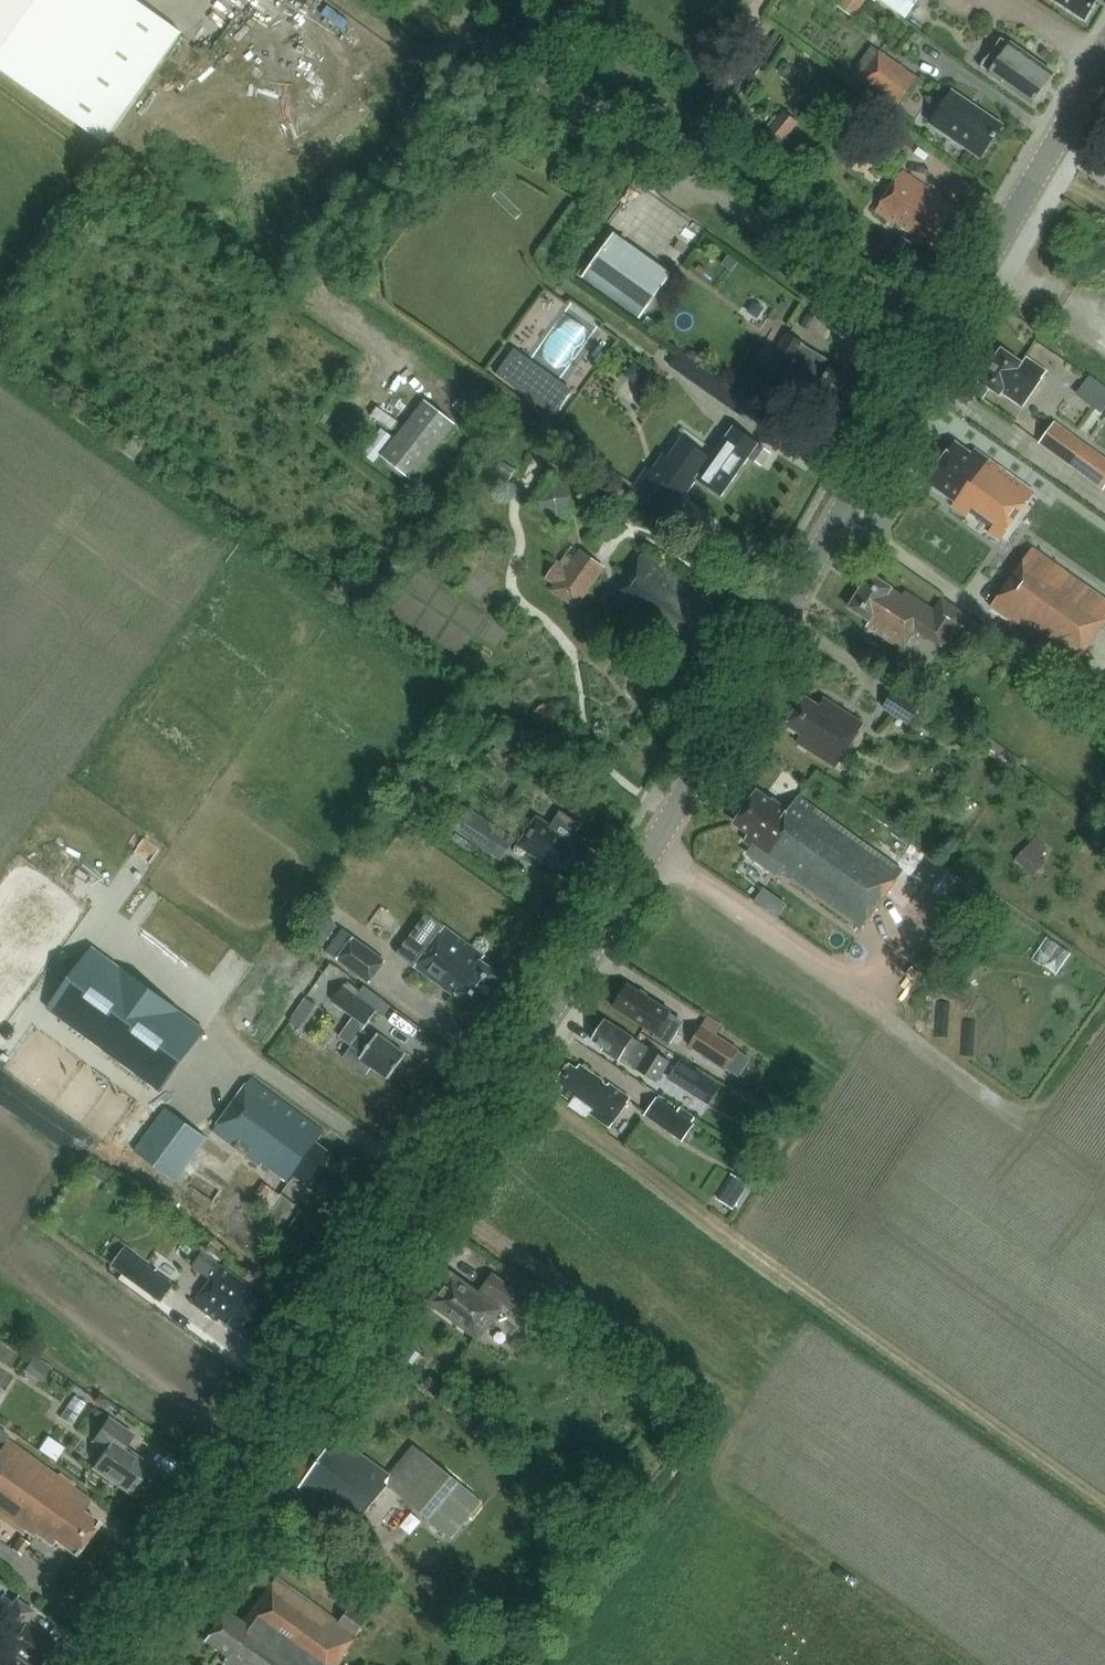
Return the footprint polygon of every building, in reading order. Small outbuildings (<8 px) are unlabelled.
[(105,143),(182,33),(135,0),(0,0),(0,68),(105,143)] [(838,7),(853,17),(865,0),(843,0),(838,7)] [(904,17),(916,0),(880,0),(904,17)] [(1086,19),(1097,0),(1056,0),(1086,19)] [(1046,64),(1001,33),(979,65),(1034,103),(1055,72),(1045,65),(1046,64)] [(415,68),(421,58),(411,51),(404,60),(415,68)] [(881,52),(861,79),(901,108),(921,81),(881,52)] [(935,118),(985,154),(1006,126),(956,90),(935,118)] [(797,124),(783,113),(768,131),(783,143),(797,124)] [(907,156),(917,141),(890,123),(880,138),(907,156)] [(902,173),(876,211),(894,224),(896,221),(926,241),(929,237),(936,242),(957,210),(902,173)] [(642,320),(673,276),(615,235),(584,279),(642,320)] [(912,244),(900,237),(892,250),(904,257),(912,244)] [(543,360),(567,373),(592,327),(567,314),(543,360)] [(792,328),(769,362),(788,374),(789,373),(800,380),(785,401),(822,426),(842,395),(854,403),(870,377),(841,360),(840,362),(809,343),(811,340),(792,328)] [(515,350),(498,373),(556,416),(573,392),(515,350)] [(975,391),(984,397),(990,389),(1001,396),(1004,392),(1023,406),(1047,373),(1025,357),(1020,363),(1001,350),(978,382),(980,383),(975,391)] [(647,393),(656,380),(634,365),(626,378),(647,393)] [(1075,392),(1101,411),(1104,406),(1104,383),(1090,372),(1075,392)] [(729,388),(720,401),(738,414),(748,401),(729,388)] [(456,424),(426,401),(383,457),(412,480),(456,424)] [(1104,488),(1104,459),(1053,422),(1039,442),(1104,489),(1104,488)] [(665,451),(652,469),(688,495),(699,479),(724,498),(752,459),(761,465),(771,450),(736,425),(716,454),(682,430),(667,452),(665,451)] [(373,463),(392,437),(381,429),(362,455),(373,463)] [(955,442),(927,482),(956,502),(952,506),(967,517),(974,507),(998,525),(1024,489),(1033,496),(1036,492),(975,449),(972,454),(955,442)] [(500,463),(494,474),(510,483),(516,472),(500,463)] [(585,495),(551,473),(529,507),(563,529),(585,495)] [(577,611),(607,568),(574,545),(561,563),(558,561),(545,579),(555,586),(550,592),(577,611)] [(990,609),(1073,666),(1104,621),(1104,599),(1031,548),(990,609)] [(721,628),(713,622),(723,608),(646,551),(609,601),(659,637),(657,640),(666,646),(685,660),(697,643),(706,649),(721,628)] [(942,597),(938,604),(935,608),(906,589),(903,595),(870,574),(848,608),(870,622),(866,628),(901,651),(914,630),(946,651),(962,625),(980,638),(986,628),(942,597)] [(910,726),(922,707),(895,690),(894,690),(883,708),(910,726)] [(863,724),(826,700),(822,706),(807,695),(788,724),(806,736),(802,743),(836,766),(863,724)] [(430,790),(422,785),(412,800),(420,806),(430,790)] [(903,870),(799,794),(789,807),(776,797),(773,801),(758,790),(736,821),(750,832),(746,838),(771,856),(768,860),(860,928),(903,870)] [(502,861),(516,839),(467,808),(453,830),(502,861)] [(574,840),(554,827),(537,816),(520,842),(557,865),(556,867),(575,879),(593,851),(574,839),(574,840)] [(452,840),(471,852),(475,846),(457,834),(452,840)] [(1038,838),(1016,859),(1033,877),(1046,864),(1041,858),(1047,852),(1046,851),(1049,849),(1038,838)] [(932,888),(946,868),(931,858),(917,877),(932,888)] [(337,928),(329,923),(313,912),(301,929),(325,945),(337,928)] [(503,973),(484,958),(486,955),(447,925),(414,968),(454,998),(459,991),(478,1006),(503,973)] [(326,952),(369,982),(385,959),(342,929),(326,952)] [(49,1009),(160,1091),(205,1030),(93,948),(49,1009)] [(332,1001),(365,1026),(376,1011),(355,996),(359,991),(347,981),(332,1001)] [(672,1011),(629,984),(627,988),(625,986),(620,994),(622,995),(614,1007),(653,1032),(663,1016),(667,1019),(672,1011)] [(306,997),(290,1021),(301,1028),(317,1005),(306,997)] [(708,1017),(703,1025),(718,1035),(723,1027),(724,1026),(709,1016),(708,1017)] [(624,1057),(632,1063),(657,1079),(670,1061),(607,1019),(605,1022),(603,1021),(599,1027),(601,1029),(595,1038),(607,1046),(606,1048),(622,1059),(624,1057)] [(740,1049),(703,1025),(689,1046),(726,1070),(740,1049)] [(364,1031),(353,1046),(345,1058),(356,1066),(361,1058),(389,1079),(407,1055),(379,1034),(375,1039),(364,1031)] [(680,1062),(669,1079),(690,1092),(701,1074),(680,1062)] [(562,1091),(574,1100),(571,1105),(588,1117),(591,1112),(612,1126),(632,1098),(594,1072),(593,1074),(582,1066),(580,1070),(570,1063),(559,1079),(567,1085),(562,1091)] [(296,1174),(311,1186),(334,1154),(318,1142),(325,1132),(253,1078),(215,1130),(261,1164),(264,1160),(291,1181),(296,1174)] [(655,1098),(644,1115),(682,1140),(693,1123),(655,1098)] [(177,1181),(207,1139),(164,1108),(134,1150),(177,1181)] [(111,1171),(97,1162),(90,1172),(104,1182),(111,1171)] [(734,1174),(720,1198),(735,1207),(749,1183),(734,1174)] [(280,1196),(262,1183),(256,1192),(264,1198),(262,1202),(271,1209),(280,1196)] [(175,1286),(124,1248),(111,1266),(162,1303),(175,1286)] [(273,1306),(253,1292),(253,1289),(222,1267),(196,1303),(219,1319),(221,1316),(251,1337),(273,1306)] [(487,1293),(507,1308),(526,1322),(537,1307),(493,1274),(480,1292),(470,1285),(468,1287),(452,1276),(431,1303),(475,1336),(497,1306),(484,1296),(487,1293)] [(548,1323),(540,1334),(553,1344),(561,1333),(548,1323)] [(34,1355),(27,1366),(37,1372),(44,1362),(34,1355)] [(594,1364),(587,1374),(592,1379),(600,1368),(594,1364)] [(150,1465),(125,1448),(133,1436),(109,1419),(93,1442),(106,1450),(94,1469),(131,1494),(150,1465)] [(480,1497),(415,1447),(392,1476),(338,1437),(324,1455),(312,1446),(306,1454),(299,1449),(286,1466),(294,1472),(289,1479),(355,1528),(388,1486),(451,1535),(480,1497)] [(76,1557),(101,1521),(87,1511),(95,1501),(8,1438),(0,1449),(0,1517),(22,1532),(23,1530),(34,1538),(36,1535),(52,1547),(56,1542),(76,1557)] [(20,1537),(12,1549),(22,1556),(30,1544),(20,1537)] [(338,1623),(275,1578),(243,1623),(226,1610),(204,1641),(226,1657),(222,1662),(226,1664),(336,1664),(357,1636),(356,1635),(367,1619),(349,1606),(338,1623)] [(27,1623),(35,1612),(16,1599),(0,1622),(0,1642),(9,1648),(9,1649),(31,1664),(40,1664),(55,1643),(27,1623)]
